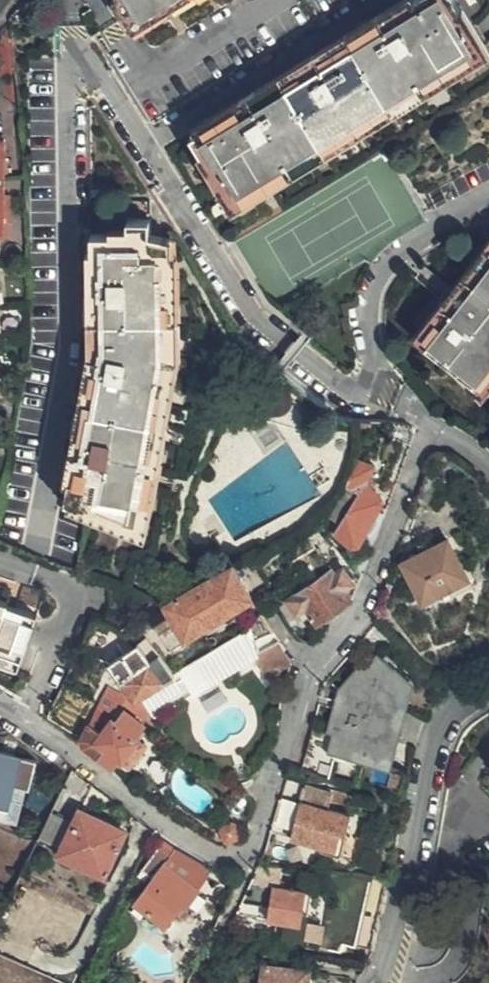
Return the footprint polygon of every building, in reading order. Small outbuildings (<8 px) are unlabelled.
[(133,20),(136,19),(142,28),(186,0),(120,0),(133,20)] [(482,55),(458,16),(464,13),(456,0),(420,0),(191,138),(231,206),(302,165),(482,55)] [(128,219),(151,219),(150,198),(122,198),(121,218),(128,219)] [(151,232),(151,219),(128,219),(128,234),(92,234),(92,354),(66,501),(98,507),(97,513),(143,525),(174,344),(172,233),(151,232)] [(477,392),(488,378),(488,254),(415,339),(477,392)] [(382,506),(382,498),(368,484),(374,466),(358,461),(347,488),(330,513),(342,523),(335,532),(353,546),(359,546),(382,506)] [(317,542),(323,536),(314,527),(308,532),(317,542)] [(469,578),(450,541),(404,564),(424,601),(469,578)] [(271,554),(262,560),(267,567),(275,561),(271,554)] [(233,565),(169,603),(174,613),(157,623),(171,645),(251,596),(236,570),(233,565)] [(362,577),(354,565),(344,569),(323,584),(319,581),(291,600),(299,613),(307,608),(319,623),(324,620),(327,622),(336,616),(336,614),(336,612),(338,612),(343,614),(352,603),(362,577)] [(306,582),(317,575),(312,567),(300,574),(306,582)] [(9,604),(11,599),(4,598),(6,588),(0,586),(0,601),(9,604)] [(37,656),(48,619),(30,612),(31,606),(32,603),(11,597),(11,599),(9,604),(0,601),(0,646),(37,656)] [(45,672),(60,615),(31,606),(30,612),(48,619),(37,656),(0,646),(0,660),(45,672)] [(150,638),(140,645),(151,660),(153,659),(160,654),(150,638)] [(270,678),(292,665),(280,641),(257,655),(270,678)] [(151,660),(140,645),(137,646),(112,663),(129,691),(130,691),(135,699),(140,696),(147,707),(174,691),(166,676),(153,659),(151,660)] [(382,761),(396,708),(425,711),(431,682),(405,676),(400,684),(392,682),(394,672),(374,654),(342,688),(328,749),(382,761)] [(84,747),(111,766),(119,757),(130,765),(145,743),(138,738),(134,735),(140,728),(143,724),(124,710),(115,722),(106,715),(110,706),(112,708),(118,697),(153,722),(155,721),(152,715),(147,707),(140,696),(135,699),(130,691),(129,691),(125,693),(111,685),(81,740),(82,740),(84,747)] [(134,735),(138,738),(144,731),(140,728),(134,735)] [(7,812),(15,786),(26,789),(28,790),(36,763),(0,753),(0,810),(7,812)] [(474,779),(488,798),(488,767),(474,779)] [(292,836),(292,837),(337,849),(341,832),(346,833),(352,814),(330,808),(331,801),(346,804),(349,793),(306,782),(297,819),(276,814),(272,831),(292,836)] [(16,824),(26,789),(15,786),(7,812),(0,810),(0,820),(16,824)] [(81,807),(79,811),(124,833),(126,828),(81,807)] [(74,821),(52,810),(39,836),(62,847),(74,821)] [(237,838),(239,832),(236,824),(230,822),(223,825),(221,830),(225,839),(229,841),(237,838)] [(152,876),(133,899),(164,923),(166,920),(171,922),(174,918),(171,914),(181,901),(184,904),(198,887),(164,860),(171,851),(160,842),(141,867),(152,876)] [(62,847),(59,854),(104,875),(107,869),(62,847)] [(273,865),(261,864),(258,870),(273,872),(273,865)] [(282,874),(284,866),(273,865),(273,872),(282,874)] [(378,916),(384,890),(355,887),(358,873),(346,872),(328,946),(341,949),(343,942),(350,913),(378,916)] [(384,890),(389,877),(358,873),(355,887),(384,890)] [(302,918),(305,890),(286,887),(286,882),(275,881),(269,919),(289,922),(288,932),(312,934),(313,919),(302,918)] [(127,908),(157,932),(164,923),(133,899),(127,908)] [(372,947),(378,916),(350,913),(343,942),(372,947)] [(359,976),(333,965),(328,980),(328,981),(334,982),(356,982),(359,976)] [(309,971),(265,966),(264,982),(308,982),(309,971)]
